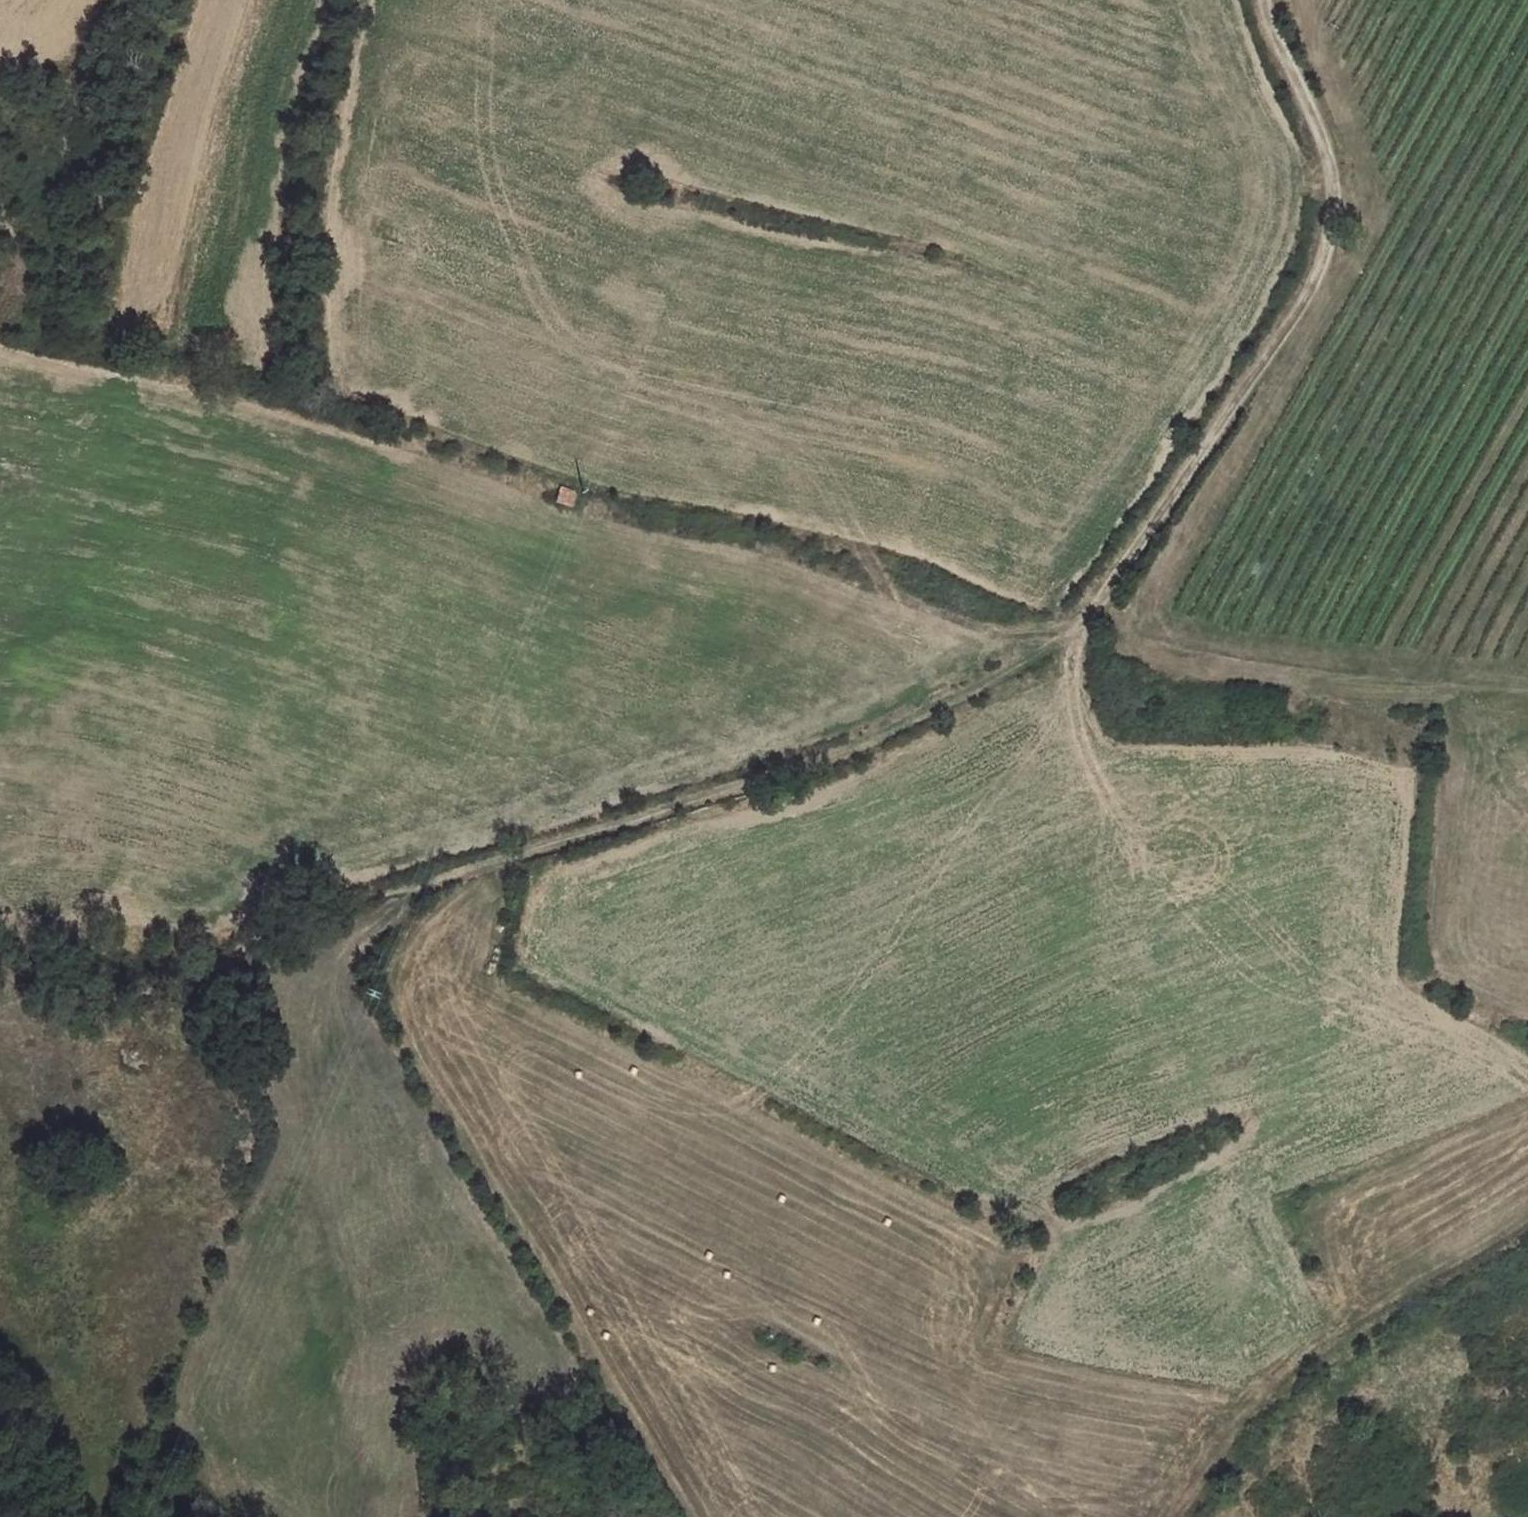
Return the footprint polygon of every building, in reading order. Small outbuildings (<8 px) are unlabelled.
[(559,505),(575,509),(576,497),(562,493),(559,505)]
